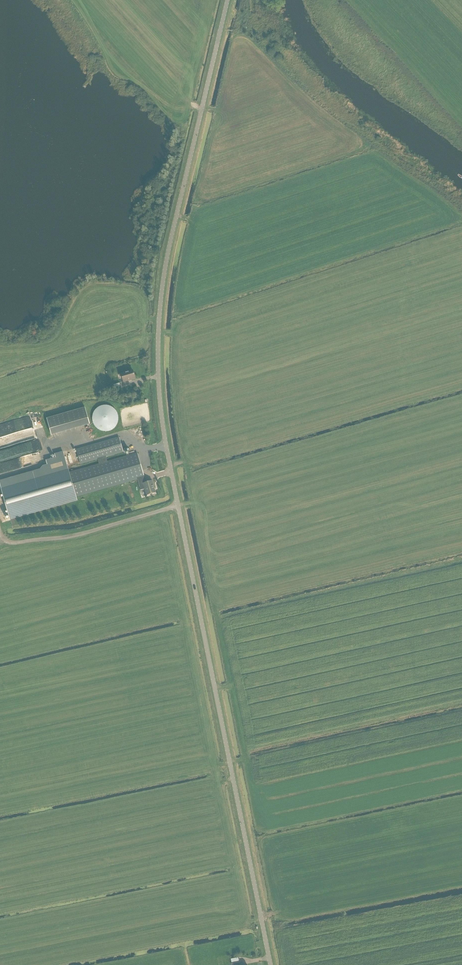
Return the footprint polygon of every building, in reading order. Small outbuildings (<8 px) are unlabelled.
[(128,381),(135,379),(133,370),(121,374),(119,375),(120,377),(122,377),(124,382),(121,383),(122,387),(129,384),(128,381)] [(118,422),(118,418),(118,415),(117,412),(115,410),(113,408),(110,406),(107,405),(104,405),(101,406),(98,408),(95,410),(94,412),(92,415),(92,418),(92,422),(94,425),(95,427),(98,429),(101,431),(104,431),(107,431),(110,431),(113,429),(115,427),(117,425),(118,422)] [(85,406),(46,417),(51,434),(90,423),(85,406)] [(119,437),(76,449),(80,464),(97,459),(99,464),(69,473),(63,451),(51,454),(52,459),(42,462),(43,466),(36,468),(37,472),(0,482),(0,486),(10,520),(77,501),(76,497),(137,479),(140,490),(145,489),(147,495),(155,493),(152,481),(145,483),(143,477),(144,477),(137,453),(107,462),(106,457),(123,452),(119,437)]
